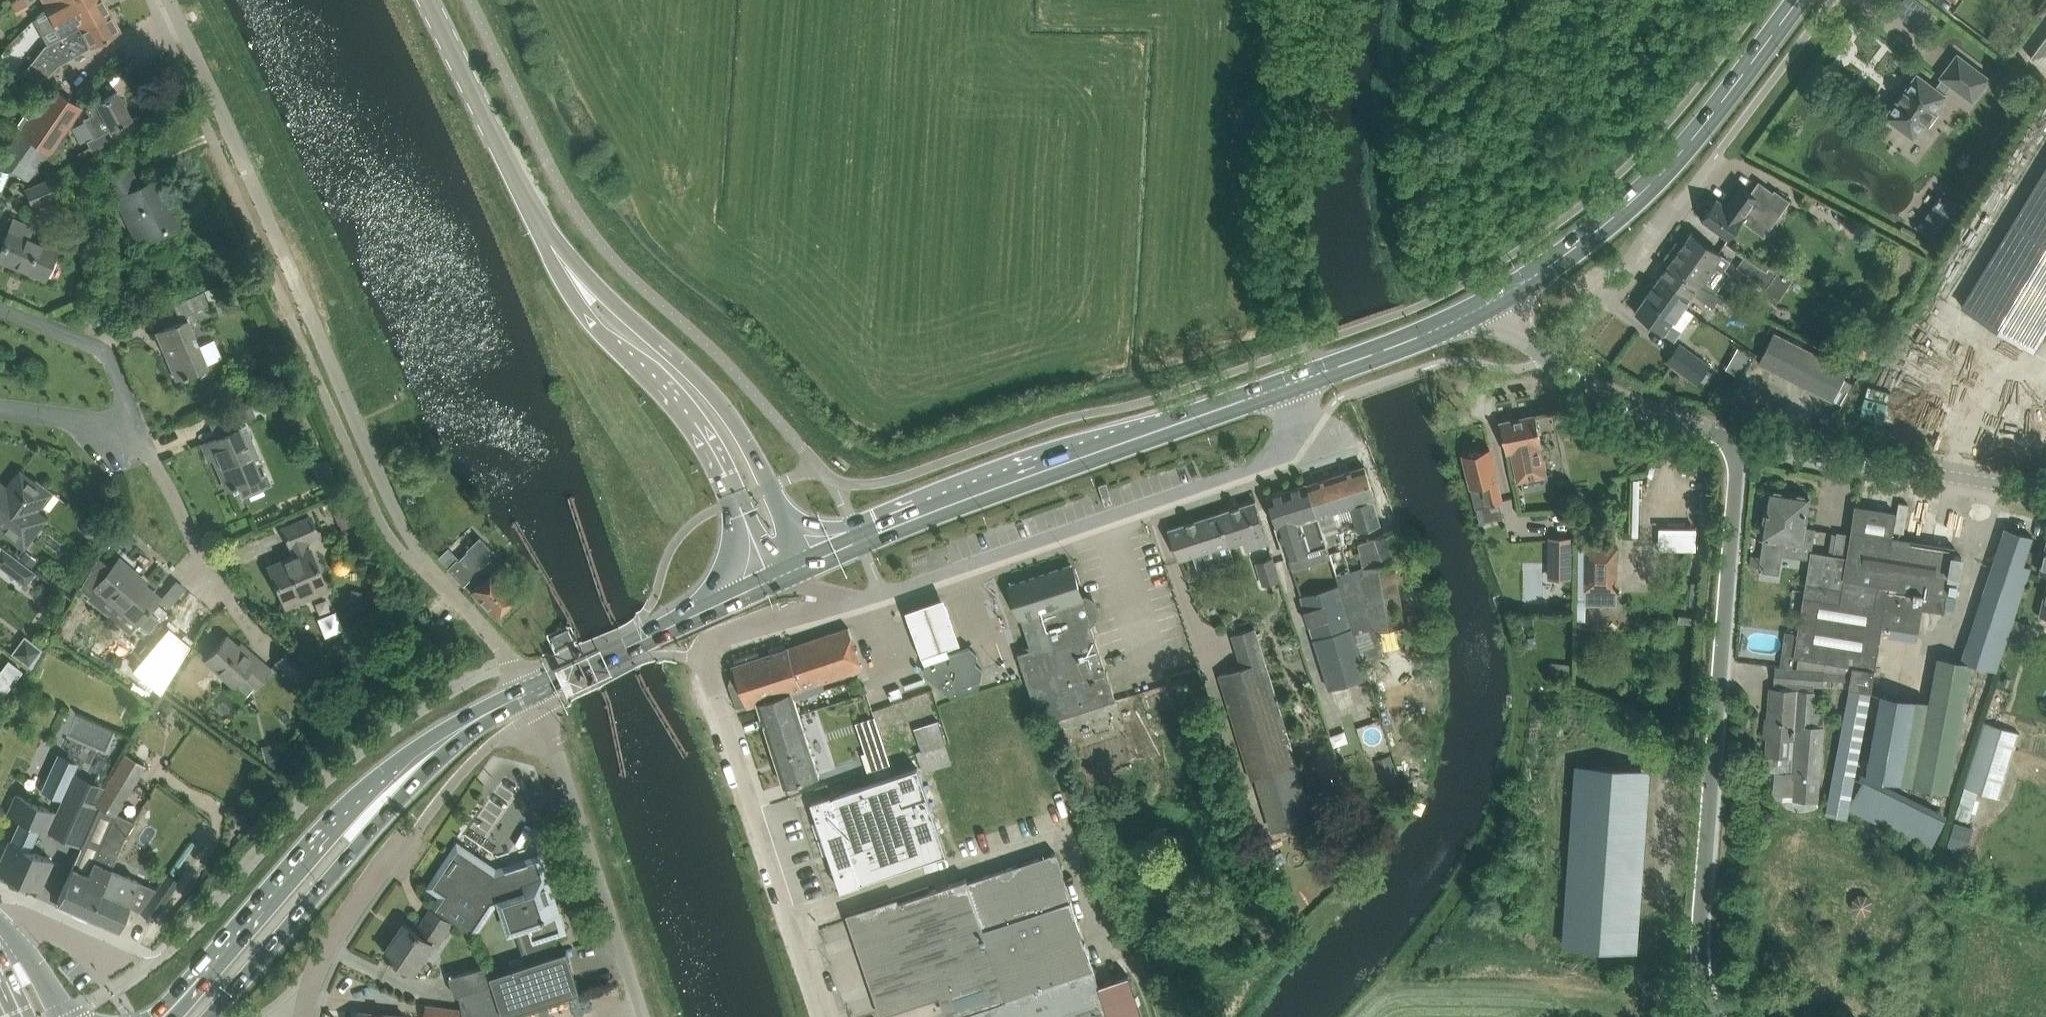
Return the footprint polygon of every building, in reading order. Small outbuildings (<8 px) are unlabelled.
[(16,12),(29,5),(26,0),(12,0),(10,1),(16,12)] [(79,27),(110,11),(104,0),(91,0),(84,4),(82,0),(58,0),(46,7),(45,7),(61,36),(79,27)] [(120,30),(110,11),(79,27),(61,36),(44,45),(24,71),(43,78),(59,64),(120,30)] [(2030,56),(2045,68),(2045,35),(2030,56)] [(1886,116),(1915,137),(1947,94),(1945,92),(1950,85),(1972,102),(1991,77),(1957,53),(1941,76),(1942,77),(1935,87),(1917,74),(1905,91),(1898,99),(1899,99),(1886,116)] [(0,55),(0,76),(11,62),(1,54),(0,55)] [(0,160),(30,183),(52,151),(58,162),(76,152),(65,130),(81,107),(53,87),(31,117),(22,111),(11,126),(20,132),(0,160)] [(84,119),(87,124),(93,137),(110,128),(110,129),(131,117),(117,92),(85,109),(89,116),(84,119)] [(106,176),(137,242),(178,223),(156,178),(138,187),(128,165),(106,176)] [(1963,306),(2033,349),(2045,327),(2045,170),(1963,306)] [(25,188),(33,207),(58,196),(50,177),(25,188)] [(1703,217),(1700,220),(1727,240),(1743,219),(1754,226),(1755,225),(1753,224),(1769,203),(1780,211),(1778,212),(1780,213),(1789,200),(1775,190),(1774,192),(1759,181),(1752,192),(1741,185),(1726,206),(1715,199),(1708,209),(1706,209),(1702,214),(1703,217)] [(1915,223),(1915,224),(1934,239),(1965,197),(1964,196),(1962,200),(1947,189),(1940,199),(1940,198),(1937,202),(1937,203),(1920,226),(1915,223)] [(13,219),(0,251),(0,259),(44,277),(56,249),(28,237),(32,227),(13,219)] [(1692,232),(1669,264),(1710,291),(1711,290),(1716,292),(1730,271),(1725,268),(1731,259),(1692,232)] [(1744,255),(1737,266),(1767,288),(1774,278),(1785,284),(1789,276),(1769,266),(1767,270),(1744,255)] [(1669,264),(1655,285),(1669,294),(1666,298),(1682,308),(1683,306),(1685,308),(1696,293),(1705,299),(1716,307),(1724,296),(1716,292),(1711,290),(1710,291),(1669,264)] [(1652,289),(1634,313),(1674,341),(1693,314),(1685,308),(1683,306),(1682,308),(1666,298),(1669,294),(1655,285),(1652,289)] [(215,286),(204,291),(208,301),(219,296),(215,286)] [(175,379),(193,371),(207,365),(186,315),(208,305),(202,291),(173,303),(181,322),(156,332),(166,355),(165,356),(175,379)] [(1773,334),(1769,342),(1760,360),(1832,396),(1840,379),(1844,371),(1773,334)] [(1698,382),(1708,389),(1714,381),(1711,379),(1720,365),(1714,360),(1711,364),(1680,342),(1667,360),(1698,382)] [(1857,343),(1847,356),(1860,365),(1869,352),(1857,343)] [(216,438),(202,444),(209,459),(214,458),(227,490),(246,482),(260,476),(253,460),(260,457),(247,426),(240,429),(237,423),(256,416),(250,402),(238,407),(219,415),(227,433),(216,438)] [(1536,414),(1500,421),(1504,440),(1507,452),(1511,451),(1517,482),(1522,481),(1548,476),(1541,445),(1542,445),(1540,433),(1536,415),(1536,414)] [(1489,448),(1464,454),(1477,507),(1503,500),(1489,448)] [(1330,476),(1345,521),(1355,518),(1359,530),(1380,523),(1372,499),(1375,498),(1364,465),(1330,476)] [(23,548),(46,517),(36,510),(40,504),(43,506),(53,492),(36,479),(34,481),(19,470),(6,487),(0,482),(0,530),(23,548)] [(1305,484),(1327,545),(1341,540),(1336,524),(1345,521),(1330,476),(1305,484)] [(1327,545),(1305,484),(1264,498),(1284,559),(1327,544),(1327,545)] [(1776,572),(1781,539),(1788,492),(1770,490),(1763,536),(1765,536),(1760,569),(1776,572)] [(1788,492),(1781,539),(1812,543),(1814,529),(1804,527),(1808,495),(1788,492)] [(1215,514),(1233,563),(1237,562),(1231,544),(1245,540),(1248,550),(1270,542),(1263,519),(1257,500),(1215,514)] [(1776,666),(1775,681),(1817,684),(1848,687),(1851,687),(1827,814),(1846,818),(1866,715),(1881,634),(1882,625),(1918,631),(1923,607),(1933,609),(1945,611),(1946,608),(1951,576),(1954,554),(1955,546),(1891,536),(1895,511),(1855,505),(1850,534),(1852,534),(1843,589),(1806,584),(1794,652),(1794,655),(1799,656),(1797,668),(1776,666)] [(1219,568),(1233,563),(1215,514),(1170,529),(1176,548),(1180,559),(1213,549),(1219,568)] [(285,606),(303,599),(327,589),(306,540),(318,535),(310,517),(283,528),(291,547),(292,547),(295,555),(268,566),(285,606)] [(82,528),(82,529),(82,531),(82,532),(83,533),(84,535),(85,536),(86,536),(88,537),(89,537),(91,537),(92,536),(94,535),(95,535),(96,533),(96,532),(96,531),(97,529),(96,528),(96,526),(95,525),(94,524),(93,523),(91,523),(90,522),(88,522),(87,523),(85,523),(84,524),(83,525),(83,527),(82,528)] [(1696,524),(1656,524),(1656,544),(1695,545),(1696,524)] [(2023,564),(2026,554),(2033,535),(2008,528),(1966,661),(1997,671),(2006,642),(2014,617),(2030,566),(2023,564)] [(1360,550),(1356,551),(1357,556),(1361,555),(1363,565),(1374,629),(1377,629),(1405,623),(1395,561),(1409,556),(1399,529),(1358,544),(1360,550)] [(1811,550),(1806,584),(1843,589),(1852,534),(1850,534),(1836,531),(1833,553),(1811,550)] [(1571,537),(1550,537),(1550,556),(1572,556),(1571,537)] [(492,553),(479,539),(448,568),(462,583),(470,575),(478,584),(471,591),(494,616),(516,595),(493,571),(492,571),(483,563),(492,553)] [(25,584),(35,571),(31,569),(19,559),(0,545),(0,565),(25,584)] [(1586,547),(1585,589),(1617,589),(1617,547),(1586,547)] [(1344,548),(1330,552),(1336,572),(1340,583),(1363,658),(1369,657),(1383,653),(1382,648),(1377,629),(1374,629),(1363,565),(1351,569),(1344,548)] [(25,550),(19,559),(31,569),(37,561),(34,560),(36,558),(25,550)] [(1255,561),(1263,585),(1282,579),(1274,555),(1255,561)] [(98,557),(80,587),(89,594),(96,587),(120,608),(125,612),(139,624),(148,631),(159,619),(149,610),(159,598),(135,577),(137,575),(118,558),(110,567),(98,557)] [(1072,562),(1010,582),(1031,647),(1018,651),(1038,711),(1052,719),(1117,700),(1090,619),(1094,618),(1098,610),(1095,600),(1086,595),(1083,597),(1072,562)] [(1340,583),(1301,595),(1329,689),(1368,677),(1366,672),(1363,658),(1340,583)] [(943,600),(903,614),(920,660),(959,646),(943,600)] [(2006,642),(2026,648),(2034,624),(2014,617),(2006,642)] [(747,705),(758,702),(793,690),(806,686),(862,667),(849,626),(734,665),(747,705)] [(1241,666),(1219,673),(1251,779),(1257,777),(1272,829),(1310,818),(1295,765),(1299,764),(1257,626),(1232,634),(1241,666)] [(568,627),(555,634),(551,635),(557,645),(574,637),(568,627)] [(178,628),(171,639),(184,647),(191,635),(178,628)] [(24,636),(11,654),(30,668),(44,650),(24,636)] [(233,685),(234,684),(246,695),(253,686),(254,687),(270,670),(248,651),(246,653),(226,636),(205,660),(233,685)] [(925,661),(925,671),(952,696),(979,687),(982,667),(975,662),(977,653),(969,647),(925,661)] [(288,648),(276,661),(306,687),(314,694),(326,681),(318,674),(288,648)] [(1782,650),(1780,664),(1792,666),(1794,655),(1794,652),(1782,650)] [(1950,791),(1972,664),(1939,658),(1931,703),(1880,693),(1866,775),(1950,791)] [(0,669),(0,699),(21,671),(7,660),(0,669)] [(806,686),(793,690),(795,699),(809,694),(806,686)] [(795,699),(793,690),(758,702),(786,785),(820,774),(795,699)] [(1766,736),(1765,753),(1776,754),(1793,755),(1791,798),(1819,800),(1825,712),(1815,711),(1816,693),(1814,692),(1774,690),(1771,690),(1769,720),(1768,720),(1766,736)] [(825,704),(812,708),(816,721),(829,717),(825,704)] [(938,720),(915,728),(922,749),(917,751),(917,753),(925,750),(946,743),(938,720)] [(1985,721),(1964,786),(1965,786),(1978,790),(1982,791),(2000,797),(2008,774),(2021,732),(2002,727),(1985,721)] [(862,753),(868,771),(890,763),(882,739),(872,742),(874,748),(862,753)] [(925,750),(917,753),(924,772),(932,769),(953,762),(946,743),(925,750)] [(1334,751),(1317,756),(1323,778),(1341,774),(1334,751)] [(1391,752),(1376,757),(1385,785),(1400,780),(1391,752)] [(81,849),(79,848),(77,851),(73,850),(67,864),(72,867),(57,901),(89,915),(111,868),(125,837),(135,821),(116,813),(145,765),(125,753),(107,782),(106,782),(105,784),(104,784),(95,805),(100,807),(81,849)] [(0,862),(0,870),(14,876),(25,881),(39,888),(51,860),(29,850),(39,827),(80,845),(98,806),(93,804),(101,785),(73,773),(77,763),(57,754),(42,790),(63,798),(57,813),(18,796),(10,815),(19,819),(9,841),(0,862)] [(1562,943),(1616,947),(1636,949),(1649,769),(1575,763),(1562,943)] [(831,793),(811,800),(841,889),(861,883),(861,881),(947,852),(918,767),(832,796),(831,793)] [(1957,815),(1968,818),(1975,797),(1964,794),(1957,815)] [(1949,842),(1967,847),(1973,827),(1955,821),(1949,842)] [(458,844),(430,886),(442,893),(434,905),(437,907),(474,931),(492,904),(502,901),(501,900),(526,892),(530,904),(535,903),(538,904),(553,900),(542,864),(532,858),(496,870),(458,844)] [(872,910),(853,916),(884,1009),(945,988),(946,991),(954,1015),(1095,966),(1088,943),(1057,851),(969,881),(968,878),(899,901),(872,910)] [(111,868),(89,915),(117,928),(127,905),(141,912),(157,889),(111,868)] [(157,889),(141,912),(153,920),(179,881),(168,872),(157,889)] [(526,892),(501,900),(502,901),(511,927),(526,922),(532,940),(544,936),(563,930),(553,900),(538,904),(535,903),(530,904),(526,892)] [(406,922),(386,952),(414,971),(433,943),(437,945),(452,923),(431,909),(417,930),(406,922)] [(458,994),(464,1016),(500,1016),(580,990),(567,950),(491,974),(494,983),(458,994)] [(458,994),(494,983),(491,974),(488,964),(451,975),(456,994),(458,994)] [(954,1015),(955,1016),(1112,1016),(1101,984),(1095,966),(954,1015)] [(1101,984),(1112,1016),(1142,1016),(1128,974),(1101,984)] [(424,1016),(458,1016),(459,1008),(426,1003),(424,1016)]
